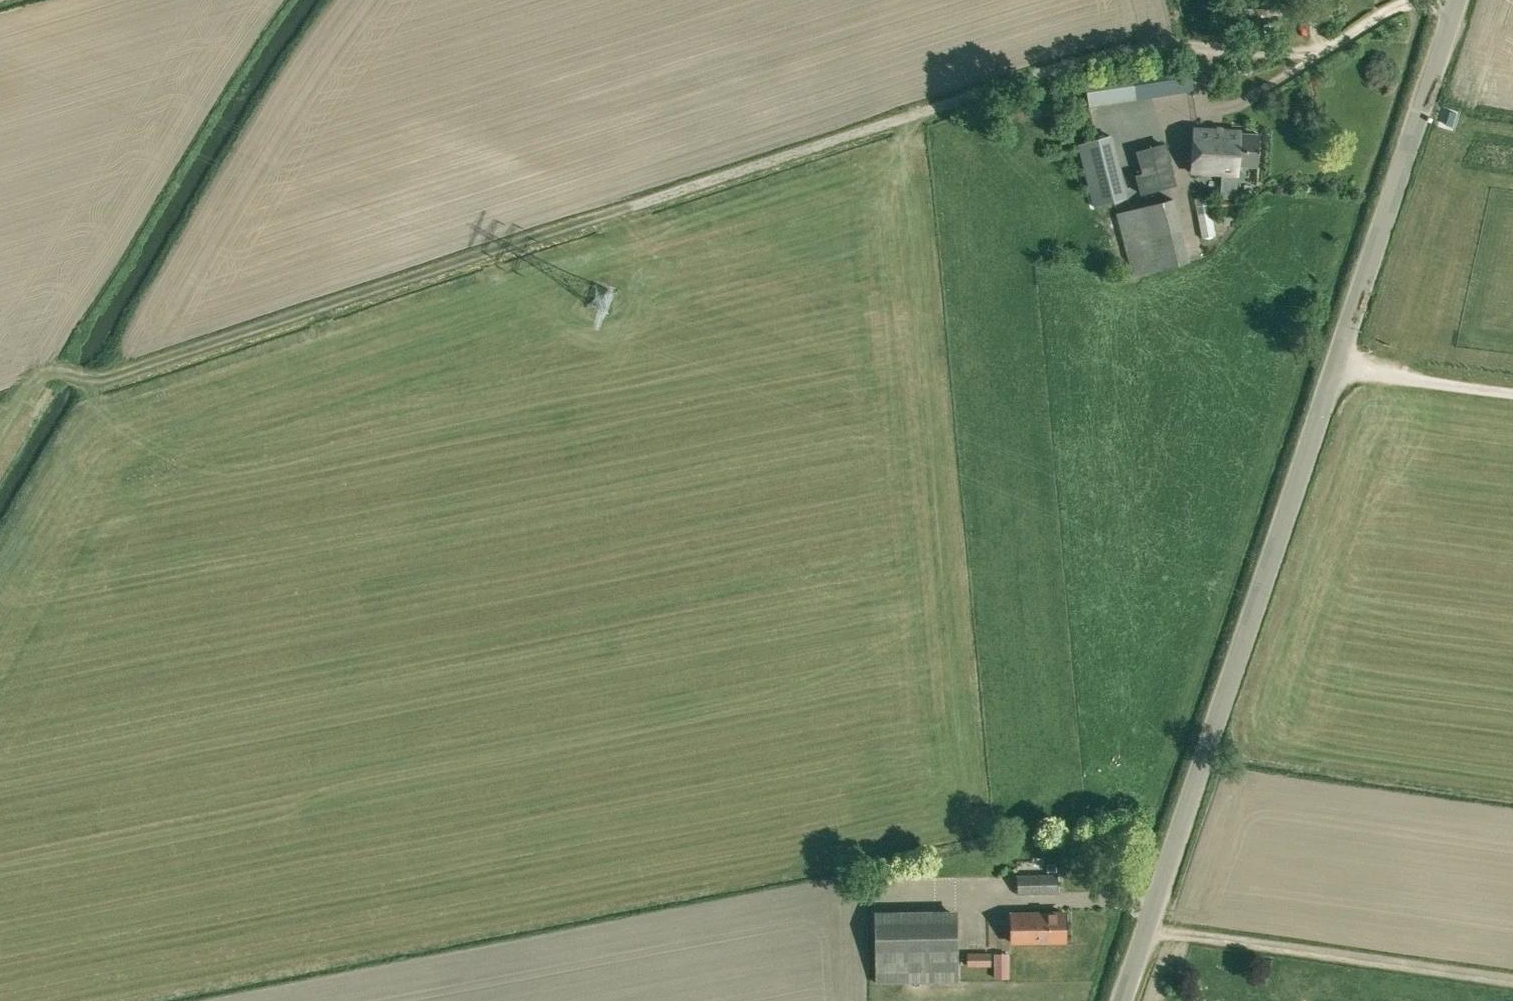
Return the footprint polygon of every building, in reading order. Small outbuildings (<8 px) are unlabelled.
[(1188,58),(1085,74),(1088,108),(1193,91),(1188,58)] [(1193,128),(1191,173),(1237,175),(1237,165),(1257,166),(1258,134),(1239,133),(1239,130),(1193,128)] [(1107,137),(1077,145),(1089,192),(1100,188),(1105,206),(1127,200),(1113,153),(1111,153),(1107,137)] [(1165,146),(1136,154),(1141,176),(1136,177),(1141,196),(1176,186),(1165,146)] [(1236,187),(1220,186),(1219,196),(1236,197),(1236,187)] [(1173,198),(1116,213),(1132,276),(1189,261),(1173,198)] [(1219,198),(1219,209),(1232,209),(1232,199),(1219,198)] [(1057,874),(1018,874),(1018,894),(1058,893),(1057,874)] [(957,910),(874,911),(875,984),(958,982),(957,910)] [(1062,915),(1014,916),(1014,938),(1062,938),(1062,915)] [(967,953),(966,967),(991,967),(991,952),(967,953)]
